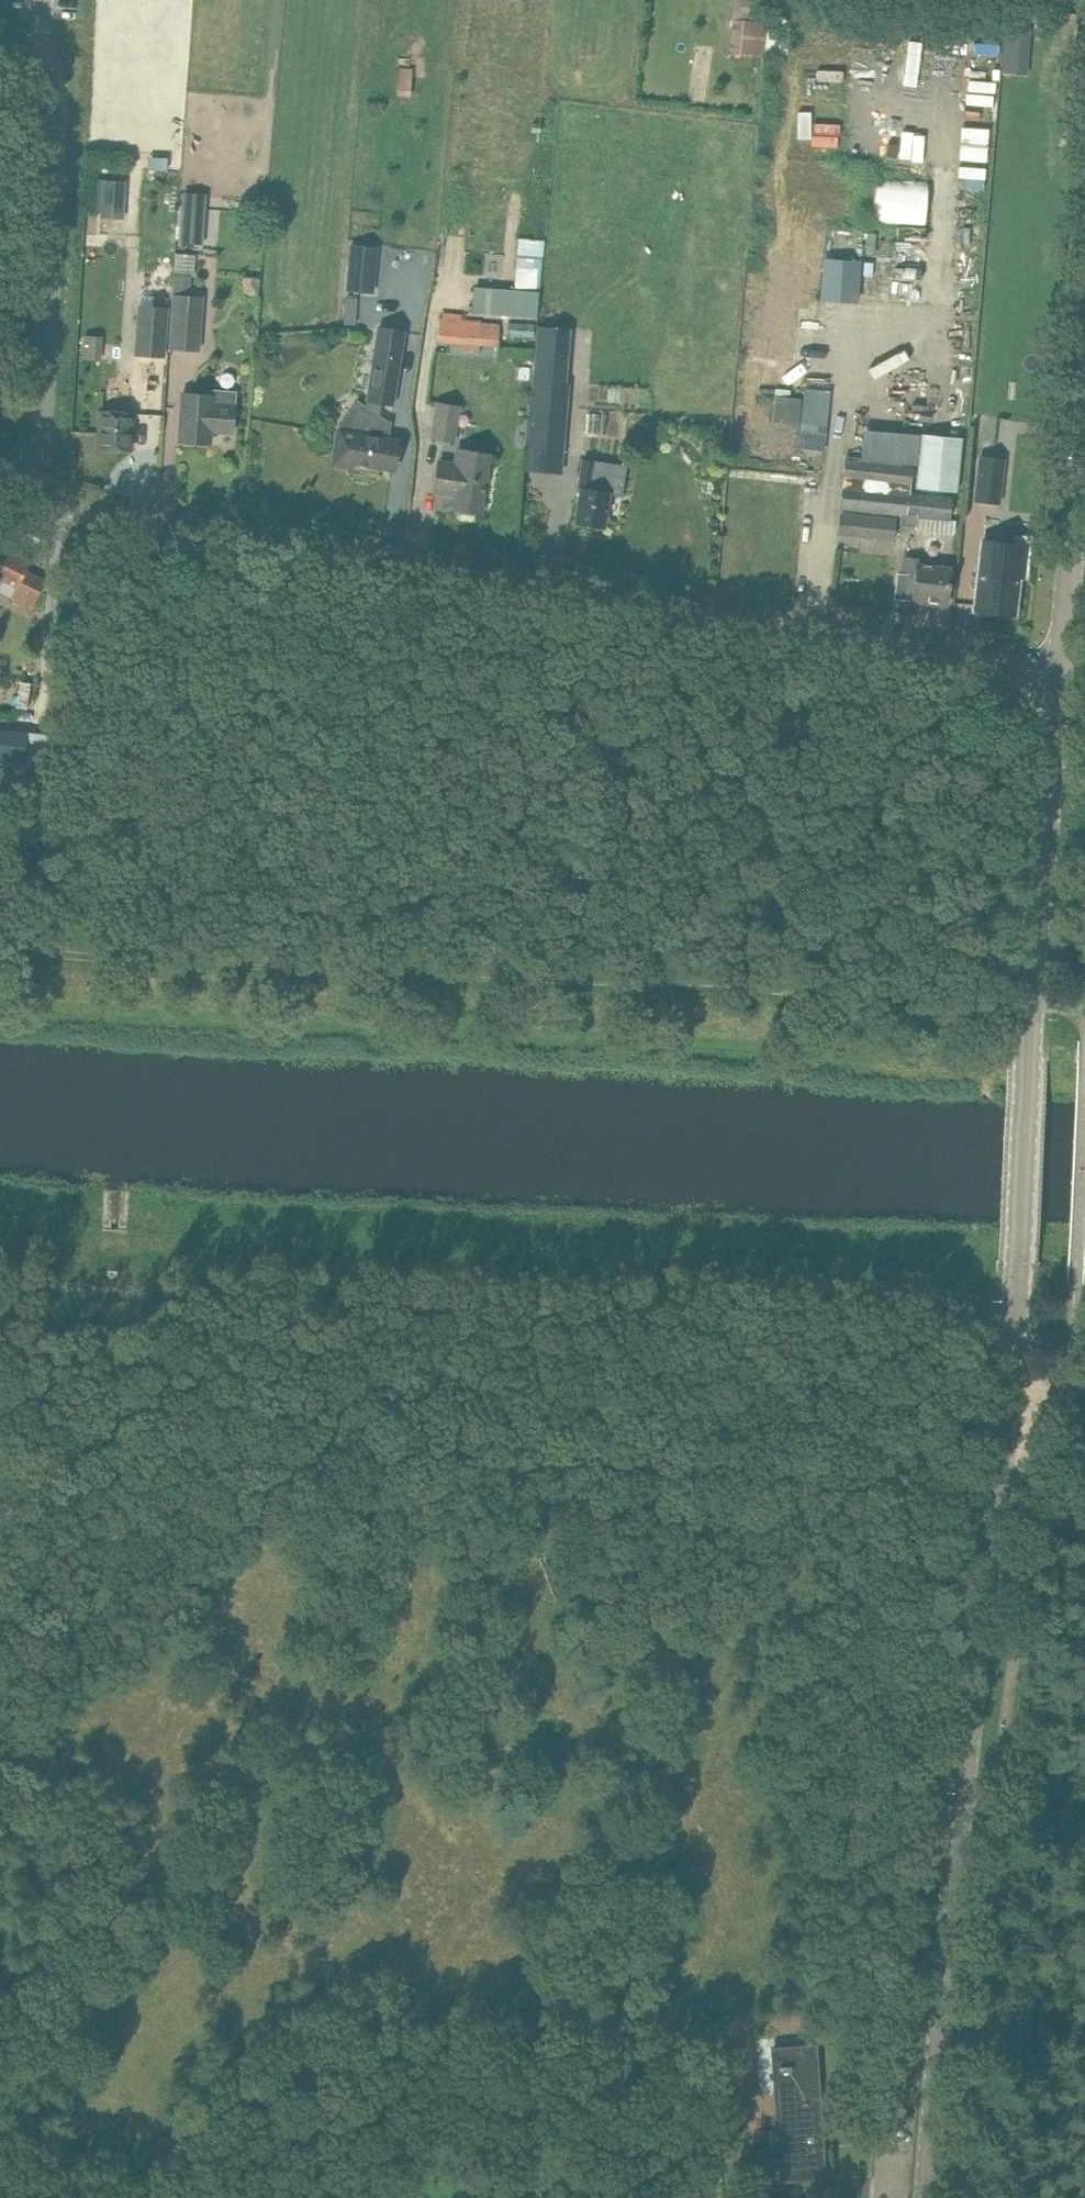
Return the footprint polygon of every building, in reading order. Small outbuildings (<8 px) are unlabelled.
[(752,18),(754,0),(736,0),(730,50),(766,54),(770,20),(752,18)] [(1005,27),(1004,45),(1029,47),(1031,29),(1005,27)] [(966,80),(984,81),(986,54),(968,53),(966,80)] [(412,69),(398,68),(396,96),(410,97),(412,69)] [(967,116),(981,116),(982,94),(968,93),(967,116)] [(973,147),(974,121),(960,121),(959,146),(973,147)] [(915,174),(935,171),(933,153),(913,155),(915,174)] [(878,177),(877,222),(932,223),(933,178),(878,177)] [(124,218),(126,181),(103,179),(101,216),(124,218)] [(203,244),(205,208),(205,205),(205,196),(182,194),(182,204),(181,204),(178,243),(203,244)] [(517,236),(514,287),(538,289),(542,238),(517,236)] [(351,245),(347,289),(373,291),(377,247),(351,245)] [(168,347),(171,347),(198,349),(202,297),(189,296),(190,275),(194,275),(195,253),(174,251),(168,347)] [(826,298),(862,300),(863,258),(828,257),(826,298)] [(240,275),(239,295),(258,296),(260,277),(240,275)] [(541,318),(543,293),(473,287),(471,312),(541,318)] [(340,324),(356,325),(359,297),(342,296),(340,324)] [(163,356),(167,307),(140,305),(136,354),(163,356)] [(480,344),(496,345),(498,325),(480,323),(480,321),(461,320),(462,314),(442,312),(442,318),(439,318),(438,341),(460,343),(460,350),(480,351),(480,344)] [(512,324),(511,333),(535,334),(535,325),(512,324)] [(387,439),(390,422),(382,421),(378,418),(381,402),(394,404),(405,331),(379,327),(366,407),(358,401),(340,426),(339,431),(338,431),(335,451),(352,453),(351,462),(394,469),(398,441),(387,439)] [(83,358),(98,359),(100,334),(85,333),(83,358)] [(569,384),(534,381),(526,468),(561,472),(563,454),(569,384)] [(803,440),(831,441),(832,387),(805,387),(803,440)] [(212,390),(212,394),(183,392),(179,440),(210,442),(211,429),(233,431),(236,391),(212,390)] [(454,441),(459,405),(436,402),(431,437),(454,441)] [(132,412),(100,410),(98,448),(131,449),(132,412)] [(957,491),(962,437),(921,433),(916,487),(957,491)] [(438,458),(433,492),(456,496),(454,509),(481,513),(484,491),(485,482),(490,453),(462,448),(459,461),(454,460),(438,458)] [(910,493),(913,467),(908,467),(909,463),(846,456),(841,507),(901,514),(900,524),(916,526),(915,530),(953,534),(955,520),(949,519),(952,497),(910,493)] [(1003,459),(980,457),(976,499),(998,501),(1003,459)] [(583,458),(578,489),(581,489),(576,520),(604,525),(609,495),(621,497),(626,465),(583,458)] [(872,516),(869,537),(892,540),(894,518),(872,516)] [(1026,566),(1030,538),(1017,536),(1016,545),(987,542),(984,568),(980,567),(975,608),(1015,613),(1019,572),(1015,571),(1015,565),(1026,566)] [(0,547),(0,578),(17,586),(11,598),(32,609),(36,600),(45,580),(26,570),(30,561),(0,546),(0,547)] [(913,597),(913,600),(947,604),(951,567),(918,564),(919,558),(905,557),(900,596),(913,597)] [(0,728),(0,758),(24,760),(28,731),(0,728)] [(813,2124),(821,2124),(816,2043),(783,2045),(789,2133),(813,2131),(813,2124)] [(818,2178),(815,2145),(757,2150),(759,2183),(818,2178)]
